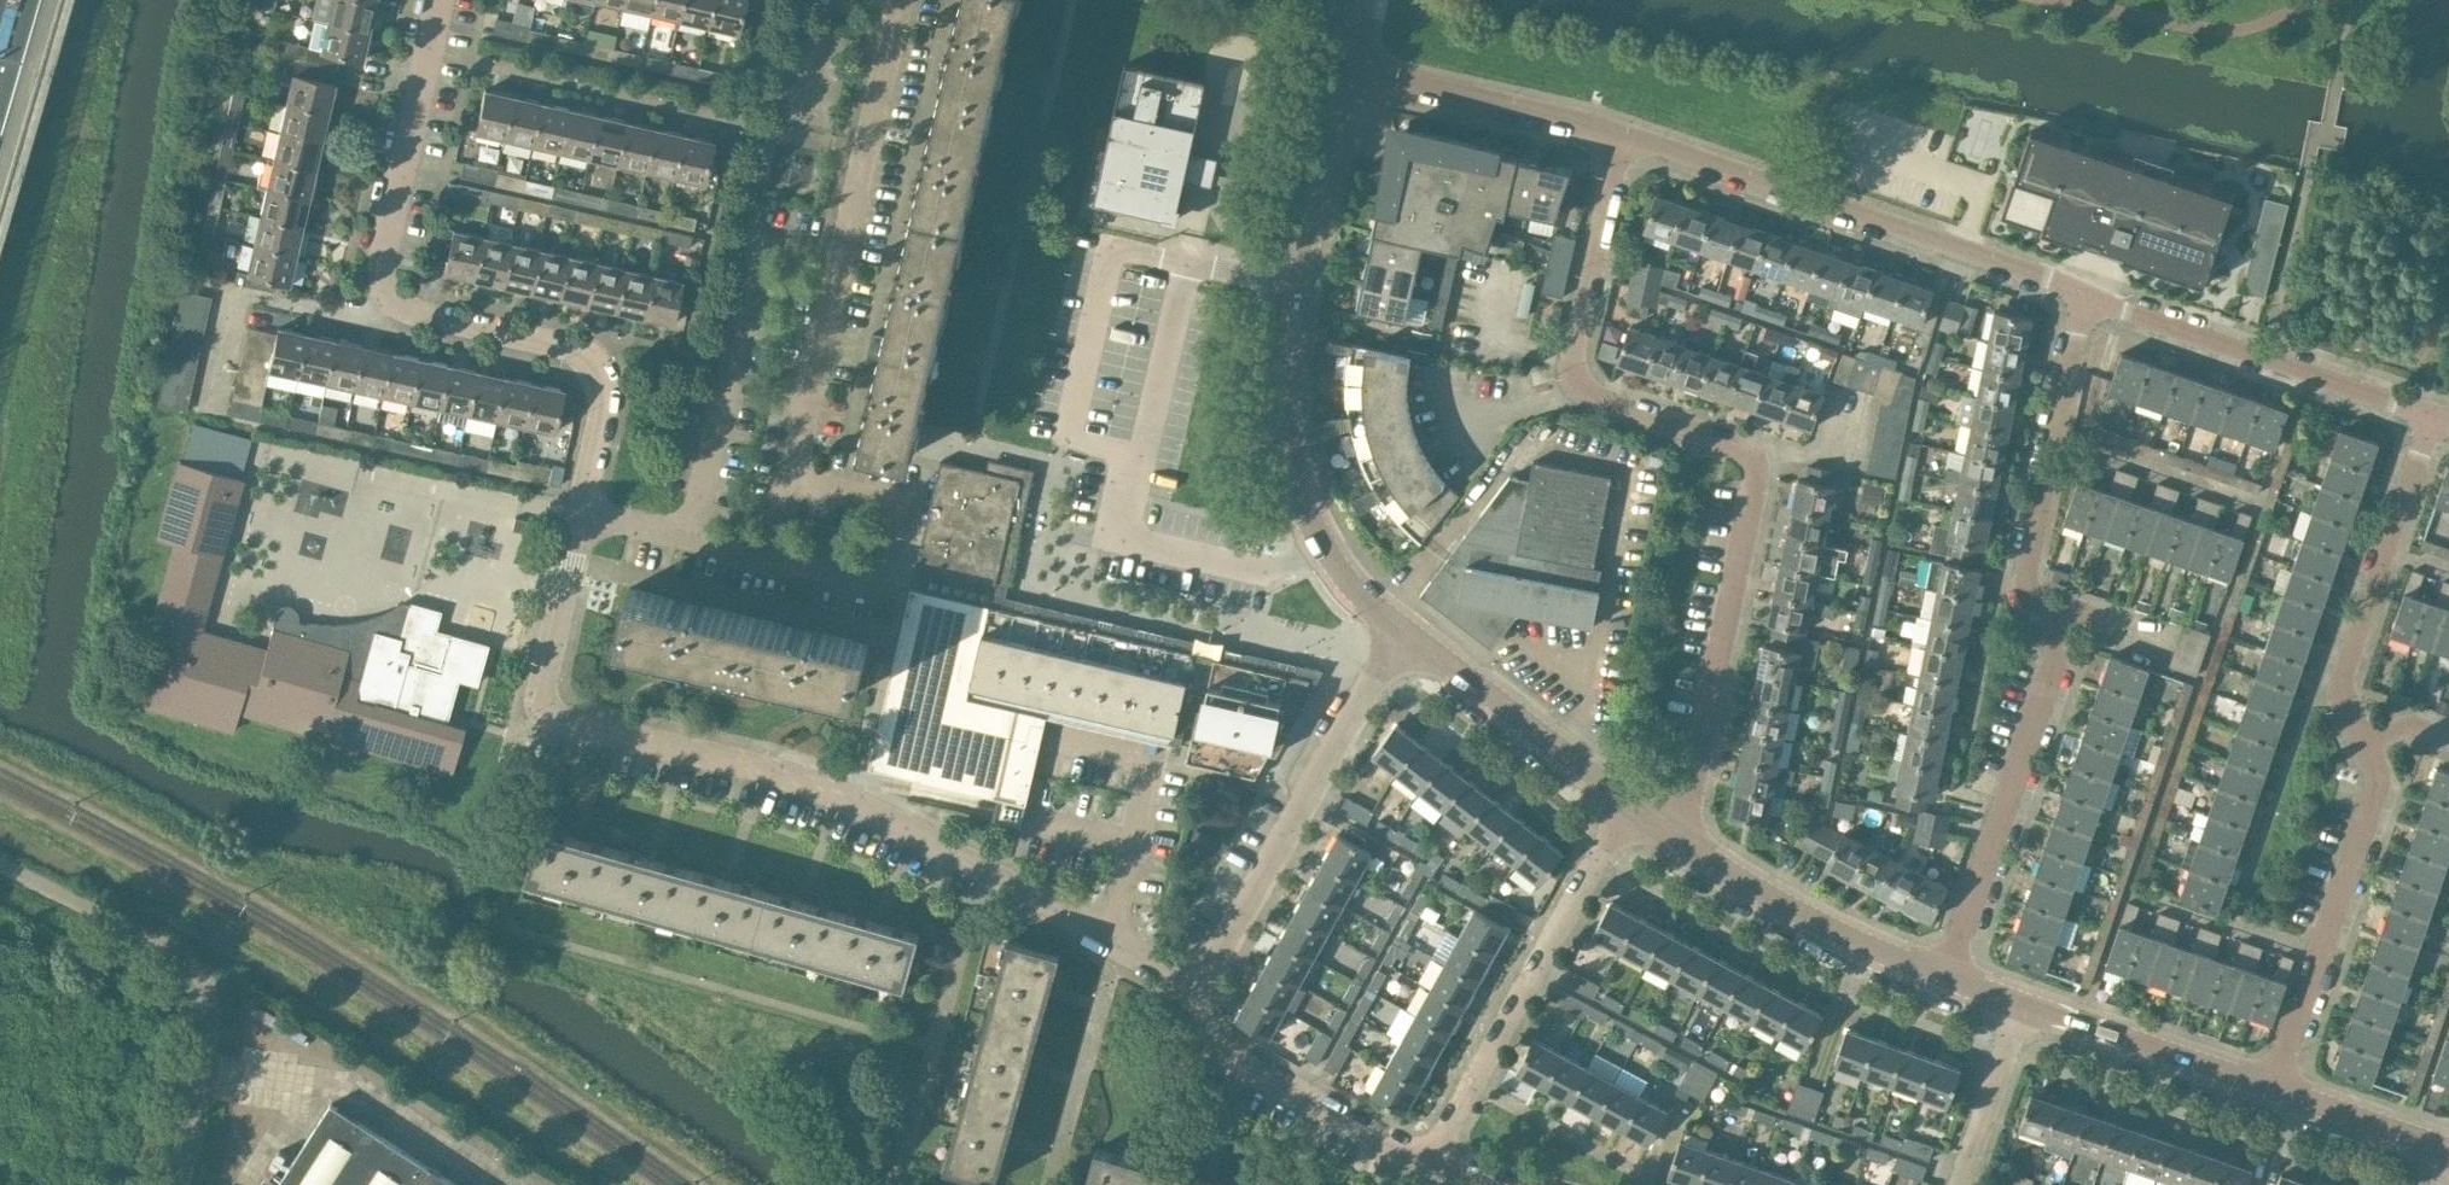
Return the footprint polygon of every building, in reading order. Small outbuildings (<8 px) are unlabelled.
[(371,0),(317,0),(313,18),(315,18),(327,21),(327,20),(370,30),(376,1),(371,0)] [(654,0),(625,0),(624,7),(651,14),(654,0)] [(684,0),(654,0),(651,14),(680,20),(684,0)] [(714,0),(684,0),(680,20),(708,26),(714,0)] [(708,26),(749,36),(755,11),(742,8),(744,0),(714,0),(708,26)] [(1017,4),(1018,0),(965,0),(887,334),(874,331),(866,369),(879,372),(863,441),(913,453),(1017,4)] [(363,59),(370,30),(327,20),(327,21),(315,18),(309,46),(290,42),(286,57),(335,68),(339,54),(363,59)] [(526,41),(529,29),(530,26),(496,18),(492,33),(526,41)] [(554,47),(557,36),(529,29),(526,41),(554,47)] [(583,53),(585,42),(557,36),(554,47),(583,53)] [(612,60),(614,49),(585,42),(583,53),(612,60)] [(640,66),(642,55),(614,49),(612,60),(640,66)] [(668,72),(670,61),(642,55),(640,66),(668,72)] [(332,83),(335,68),(286,57),(283,73),(293,76),(286,103),(328,113),(335,84),(332,83)] [(696,79),(698,68),(670,61),(668,72),(696,79)] [(1095,201),(1176,219),(1206,81),(1126,63),(1095,201)] [(725,74),(698,68),(696,79),(723,85),(725,74)] [(504,139),(513,97),(485,90),(475,133),(504,139)] [(238,121),(245,94),(233,91),(227,119),(238,121)] [(532,145),(542,103),(513,97),(504,139),(532,145)] [(322,140),(328,113),(286,103),(280,131),(322,140)] [(561,152),(570,109),(542,103),(532,145),(561,152)] [(589,158),(598,116),(570,109),(561,152),(589,158)] [(618,165),(627,122),(598,116),(589,158),(618,165)] [(232,150),(238,121),(227,119),(220,147),(232,150)] [(646,171),(655,128),(627,122),(618,165),(646,171)] [(674,177),(684,135),(655,128),(646,171),(674,177)] [(1555,218),(1571,170),(1572,170),(1573,169),(1558,164),(1557,165),(1558,165),(1558,167),(1528,160),(1528,159),(1520,158),(1520,159),(1518,158),(1518,156),(1501,152),(1501,149),(1456,138),(1446,136),(1435,134),(1424,132),(1396,128),(1392,163),(1392,165),(1391,170),(1387,169),(1373,232),(1375,232),(1374,234),(1371,242),(1372,242),(1368,259),(1365,267),(1367,267),(1360,296),(1359,296),(1359,304),(1358,308),(1407,319),(1424,243),(1448,248),(1460,251),(1461,251),(1464,241),(1486,248),(1491,235),(1499,213),(1505,215),(1507,207),(1555,218)] [(2233,197),(2173,177),(2132,163),(2031,130),(2017,172),(2002,218),(2083,245),(2084,245),(2087,238),(2091,240),(2094,241),(2097,242),(2100,243),(2099,247),(2109,251),(2122,255),(2121,257),(2204,285),(2233,197)] [(316,168),(322,140),(280,131),(274,159),(316,168)] [(712,141),(684,135),(674,177),(703,184),(712,141)] [(226,178),(232,150),(220,147),(214,176),(226,178)] [(309,197),(316,168),(274,159),(267,187),(309,197)] [(463,163),(463,165),(460,177),(494,185),(497,173),(497,171),(463,163)] [(522,191),(524,179),(497,173),(494,185),(522,191)] [(550,197),(553,186),(524,179),(522,191),(550,197)] [(490,203),(493,191),(458,183),(455,198),(490,205),(490,203)] [(581,192),(553,186),(550,197),(578,203),(581,192)] [(303,225),(309,197),(267,187),(261,216),(303,225)] [(518,209),(520,197),(493,191),(490,203),(518,209)] [(608,210),(610,199),(581,192),(578,203),(608,210)] [(1674,240),(1686,204),(1657,194),(1645,230),(1674,240)] [(546,215),(549,203),(520,197),(518,209),(546,215)] [(2248,262),(2241,293),(2252,296),(2264,299),(2288,204),(2265,198),(2258,225),(2248,262)] [(635,216),(638,205),(610,199),(608,210),(635,216)] [(574,221),(577,209),(549,203),(546,215),(574,221)] [(1701,249),(1714,214),(1686,204),(1674,240),(1701,249)] [(664,222),(666,211),(638,205),(635,216),(664,222)] [(603,228),(606,216),(577,209),(574,221),(603,228)] [(696,218),(666,211),(664,222),(693,229),(696,218)] [(1729,258),(1741,223),(1714,214),(1701,249),(1729,258)] [(303,225),(261,216),(254,244),(296,254),(303,225)] [(631,234),(634,222),(606,216),(603,228),(631,234)] [(660,240),(662,228),(634,222),(631,234),(660,240)] [(1756,268),(1768,232),(1741,223),(1729,258),(1756,268)] [(690,247),(692,235),(662,228),(660,240),(690,247)] [(472,279),(482,237),(453,231),(444,273),(472,279)] [(1523,248),(1525,242),(1525,240),(1501,232),(1499,242),(1523,248)] [(1783,277),(1796,242),(1768,232),(1756,268),(1783,277)] [(1574,249),(1576,238),(1555,233),(1553,243),(1574,249)] [(500,285),(510,243),(482,237),(472,279),(500,285)] [(1811,287),(1823,251),(1796,242),(1783,277),(1811,287)] [(529,291),(539,249),(510,243),(500,285),(529,291)] [(289,284),(296,254),(254,244),(248,272),(238,270),(235,282),(274,291),(276,281),(289,284)] [(1455,268),(1459,253),(1460,251),(1448,248),(1444,266),(1455,268)] [(557,298),(566,256),(539,249),(529,291),(557,298)] [(1563,296),(1572,256),(1551,250),(1541,291),(1563,296)] [(1838,296),(1850,260),(1823,251),(1811,287),(1838,296)] [(586,304),(596,262),(566,256),(557,298),(586,304)] [(1865,305),(1877,270),(1850,260),(1838,296),(1865,305)] [(1661,283),(1664,268),(1635,261),(1632,277),(1661,283)] [(614,310),(623,268),(596,262),(586,304),(614,310)] [(642,316),(652,274),(623,268),(614,310),(642,316)] [(1679,272),(1664,268),(1661,283),(1675,287),(1679,272)] [(1893,315),(1905,279),(1877,270),(1865,305),(1893,315)] [(1450,293),(1454,276),(1442,273),(1438,290),(1450,293)] [(681,281),(652,274),(642,316),(672,323),(681,281)] [(1921,324),(1933,289),(1905,279),(1893,315),(1921,324)] [(1655,305),(1659,290),(1630,284),(1627,299),(1655,305)] [(1714,301),(1718,290),(1703,285),(1699,295),(1714,301)] [(211,296),(183,290),(180,305),(208,311),(211,296)] [(1728,305),(1732,295),(1718,290),(1714,301),(1728,305)] [(1684,309),(1687,299),(1673,294),(1669,304),(1684,309)] [(1964,305),(1950,300),(1940,327),(1955,332),(1964,305)] [(1769,319),(1772,309),(1758,304),(1754,314),(1769,319)] [(204,326),(208,311),(180,305),(176,320),(204,326)] [(1442,327),(1446,310),(1435,307),(1431,325),(1442,327)] [(1724,323),(1727,313),(1713,308),(1710,318),(1724,323)] [(1783,324),(1787,314),(1772,309),(1769,319),(1783,324)] [(2026,346),(2032,318),(1995,310),(1988,339),(2026,346)] [(1739,328),(1742,318),(1727,313),(1724,323),(1739,328)] [(201,339),(204,326),(176,320),(173,333),(201,339)] [(1830,329),(1827,328),(1823,338),(1838,343),(1844,324),(1833,320),(1830,329)] [(1823,338),(1827,328),(1812,323),(1809,333),(1823,338)] [(1645,371),(1658,336),(1630,326),(1618,362),(1645,371)] [(273,348),(276,333),(249,327),(246,342),(273,348)] [(298,375),(307,334),(277,327),(276,333),(273,348),(270,362),(268,369),(298,375)] [(1778,342),(1782,331),(1768,327),(1765,337),(1778,342)] [(1794,347),(1797,337),(1782,331),(1778,342),(1794,347)] [(198,354),(201,339),(173,333),(170,348),(198,354)] [(327,382),(336,340),(307,334),(298,375),(327,382)] [(1404,361),(1405,354),(1329,336),(1329,338),(1352,343),(1351,347),(1328,342),(1327,344),(1351,349),(1349,357),(1348,365),(1348,373),(1347,381),(1347,389),(1347,397),(1348,405),(1349,413),(1325,417),(1325,418),(1349,414),(1350,423),(1327,427),(1327,429),(1351,425),(1352,433),(1354,441),(1357,449),(1359,456),(1362,464),(1365,471),(1369,478),(1373,485),(1352,498),(1353,499),(1373,487),(1379,495),(1358,507),(1359,509),(1379,496),(1386,505),(1391,512),(1396,518),(1401,524),(1407,530),(1413,535),(1419,541),(1459,494),(1450,486),(1445,491),(1441,487),(1436,482),(1432,476),(1428,471),(1424,464),(1420,458),(1417,452),(1414,445),(1411,439),(1409,432),(1407,425),(1405,418),(1404,411),(1402,404),(1402,397),(1401,389),(1402,382),(1402,375),(1403,368),(1404,361)] [(1673,380),(1685,345),(1658,336),(1645,371),(1673,380)] [(1700,390),(1713,354),(1697,349),(1700,340),(1689,336),(1686,345),(1685,345),(1673,380),(1700,390)] [(2020,375),(2026,346),(1988,339),(1982,367),(2020,375)] [(355,388),(364,346),(336,340),(327,382),(355,388)] [(1945,344),(1935,340),(1930,354),(1940,358),(1945,344)] [(270,362),(273,348),(246,342),(242,356),(270,362)] [(384,394),(393,352),(364,346),(355,388),(384,394)] [(1838,351),(1823,346),(1820,356),(1834,361),(1838,351)] [(195,369),(198,354),(170,348),(167,362),(195,369)] [(1755,409),(1767,373),(1753,368),(1758,354),(1746,349),(1741,364),(1740,364),(1727,399),(1755,409)] [(1860,389),(1873,352),(1868,350),(1864,360),(1856,357),(1847,384),(1860,389)] [(411,400),(421,359),(393,352),(384,394),(411,400)] [(1847,384),(1856,357),(1844,352),(1834,380),(1847,384)] [(1874,393),(1887,357),(1873,352),(1860,389),(1874,394),(1874,393)] [(2136,400),(2149,362),(2122,352),(2108,391),(2136,400)] [(1727,399),(1740,364),(1713,354),(1700,390),(1727,399)] [(1935,373),(1940,358),(1930,354),(1925,369),(1935,373)] [(267,376),(268,369),(270,362),(242,356),(239,371),(267,376)] [(1891,404),(1903,373),(1907,364),(1887,357),(1874,393),(1874,394),(1881,403),(1891,404)] [(440,406),(449,365),(421,359),(411,400),(440,406)] [(192,382),(195,369),(167,362),(164,376),(192,382)] [(2164,410),(2177,371),(2149,362),(2136,400),(2164,410)] [(1782,418),(1800,368),(1788,364),(1783,379),(1767,373),(1755,409),(1782,418)] [(468,412),(477,371),(449,365),(440,406),(468,412)] [(2014,404),(2020,375),(1982,367),(1975,396),(2014,404)] [(1811,428),(1824,393),(1796,383),(1801,368),(1800,368),(1782,418),(1811,428)] [(264,390),(267,376),(239,371),(236,384),(264,390)] [(496,419),(506,377),(477,371),(468,412),(496,419)] [(2191,419),(2205,381),(2177,371),(2164,410),(2191,419)] [(1910,408),(1916,378),(1916,377),(1903,373),(1891,404),(1910,408)] [(189,397),(192,382),(164,376),(161,391),(189,397)] [(524,425),(533,383),(506,377),(496,419),(524,425)] [(2221,430),(2234,391),(2205,381),(2191,419),(2221,430)] [(554,431),(563,390),(533,383),(524,425),(554,431)] [(261,403),(264,390),(236,384),(233,397),(261,403)] [(185,412),(189,397),(161,391),(157,405),(185,412)] [(2247,439),(2261,400),(2234,391),(2221,430),(2247,439)] [(2008,432),(2014,404),(1975,396),(1969,424),(2008,432)] [(260,409),(261,403),(233,397),(230,414),(257,420),(260,409)] [(1929,400),(1919,398),(1916,413),(1926,416),(1929,400)] [(2274,448),(2288,409),(2261,400),(2247,439),(2274,448)] [(1907,423),(1910,408),(1891,404),(1881,403),(1878,417),(1907,423)] [(287,426),(289,415),(260,409),(257,420),(287,426)] [(1923,430),(1926,416),(1916,413),(1913,428),(1923,430)] [(2295,444),(2304,417),(2295,414),(2286,441),(2295,444)] [(315,432),(318,421),(289,415),(287,426),(315,432)] [(1907,423),(1878,417),(1875,431),(1904,437),(1907,423)] [(344,439),(346,428),(318,421),(315,432),(344,439)] [(2002,461),(2008,432),(1969,424),(1962,453),(2002,461)] [(2122,445),(2125,436),(2097,427),(2094,436),(2122,445)] [(372,445),(375,434),(346,428),(344,439),(372,445)] [(2361,491),(2379,442),(2340,429),(2323,478),(2361,491)] [(1901,450),(1904,437),(1875,431),(1873,444),(1901,450)] [(400,451),(402,440),(375,434),(372,445),(400,451)] [(2149,454),(2152,445),(2129,438),(2126,447),(2149,454)] [(429,457),(431,446),(402,440),(400,451),(429,457)] [(1898,464),(1901,450),(1873,444),(1870,458),(1898,464)] [(456,463),(459,452),(431,446),(429,457),(456,463)] [(2285,472),(2293,449),(2284,446),(2276,469),(2285,472)] [(2180,454),(2157,447),(2154,456),(2177,463),(2180,454)] [(485,469),(487,458),(459,452),(456,463),(485,469)] [(1997,489),(2002,461),(1962,453),(1958,469),(1943,466),(1940,477),(1956,481),(1997,489)] [(1918,456),(1908,454),(1905,470),(1915,472),(1918,456)] [(2204,472),(2207,463),(2184,456),(2181,465),(2204,472)] [(513,475),(515,465),(487,458),(485,469),(513,475)] [(1896,477),(1898,464),(1870,458),(1867,471),(1896,477)] [(2085,529),(2099,488),(2085,483),(2087,476),(2092,477),(2097,462),(2086,458),(2078,480),(2064,521),(2085,529)] [(1014,506),(1020,478),(994,472),(941,459),(935,487),(1014,506)] [(368,619),(357,622),(347,623),(338,624),(319,624),(307,622),(306,624),(296,622),(297,618),(297,615),(296,612),(295,609),(292,608),(290,606),(287,605),(286,605),(284,606),(282,606),(281,607),(280,608),(278,610),(277,612),(276,615),(267,648),(201,629),(243,478),(179,460),(157,537),(174,542),(143,655),(152,657),(139,704),(233,730),(238,713),(452,772),(465,727),(446,721),(458,679),(477,684),(487,645),(435,630),(440,611),(411,603),(410,604),(403,602),(391,609),(379,615),(368,619)] [(516,460),(515,465),(513,475),(548,483),(551,467),(516,460)] [(1611,476),(1532,460),(1529,479),(1509,475),(1419,594),(1421,595),(1423,591),(1491,643),(1504,626),(1514,612),(1590,627),(1601,567),(1594,565),(1611,476)] [(2234,482),(2237,473),(2212,465),(2209,474),(2234,482)] [(2448,465),(2435,503),(2448,508),(2448,465)] [(1829,516),(1835,486),(1833,486),(1836,471),(1808,466),(1805,480),(1799,479),(1793,508),(1829,516)] [(2106,536),(2128,472),(2117,469),(2112,484),(2116,486),(2113,493),(2099,488),(2085,529),(2106,536)] [(1927,474),(1915,472),(1905,470),(1899,498),(1909,500),(1914,479),(1926,481),(1927,474)] [(2126,543),(2140,502),(2126,497),(2129,490),(2133,492),(2138,476),(2128,472),(2106,536),(2126,543)] [(2260,491),(2263,482),(2237,473),(2234,482),(2260,491)] [(2276,499),(2284,476),(2274,473),(2267,496),(2276,499)] [(2349,526),(2361,491),(2323,478),(2311,513),(2349,526)] [(1991,517),(1997,489),(1956,481),(1950,509),(1991,517)] [(2147,550),(2169,487),(2158,483),(2153,499),(2157,500),(2155,507),(2140,502),(2126,543),(2147,550)] [(1008,530),(1014,506),(935,487),(929,511),(1008,530)] [(2168,557),(2182,516),(2167,511),(2170,505),(2174,506),(2179,490),(2169,487),(2147,550),(2168,557)] [(2188,564),(2210,500),(2200,497),(2194,512),(2198,514),(2196,521),(2182,516),(2168,557),(2188,564)] [(2208,571),(2223,530),(2208,525),(2211,518),(2215,520),(2220,504),(2210,500),(2188,564),(2208,571)] [(2266,527),(2274,504),(2265,501),(2257,523),(2266,527)] [(1823,544),(1829,516),(1793,508),(1787,537),(1823,544)] [(1985,547),(1991,517),(1950,509),(1946,526),(1935,523),(1930,550),(1976,560),(1979,546),(1985,547)] [(1003,555),(1008,530),(929,511),(923,538),(1003,555)] [(2230,578),(2246,530),(2251,514),(2240,511),(2235,526),(2239,528),(2237,535),(2223,530),(2208,571),(2230,578)] [(2340,553),(2349,526),(2311,513),(2302,540),(2340,553)] [(537,534),(539,522),(515,518),(513,530),(537,534)] [(2257,554),(2265,531),(2256,528),(2248,551),(2257,554)] [(1845,559),(1847,549),(1823,544),(1787,537),(1781,565),(1818,572),(1834,576),(1838,557),(1845,559)] [(996,582),(1003,555),(923,538),(917,564),(970,576),(996,582)] [(1879,556),(1882,540),(1873,538),(1870,554),(1879,556)] [(2423,539),(2420,548),(2448,557),(2448,554),(2448,547),(2423,539)] [(2330,581),(2340,553),(2302,540),(2292,568),(2330,581)] [(1892,580),(1899,551),(1888,549),(1885,564),(1882,578),(1892,580)] [(1875,577),(1879,556),(1870,554),(1865,575),(1875,577)] [(2248,581),(2255,558),(2246,555),(2238,578),(2248,581)] [(1975,597),(1980,568),(1944,561),(1938,590),(1975,597)] [(1812,601),(1818,572),(1781,565),(1775,593),(1812,601)] [(2321,608),(2330,581),(2292,568),(2283,595),(2321,608)] [(2412,641),(2426,599),(2412,594),(2414,588),(2418,589),(2424,573),(2413,570),(2405,592),(2391,633),(2412,641)] [(1890,589),(1892,580),(1882,578),(1880,587),(1890,589)] [(2448,599),(2448,582),(2444,580),(2439,596),(2443,597),(2440,604),(2426,599),(2412,641),(2432,648),(2448,599)] [(2238,609),(2246,586),(2237,583),(2229,606),(2238,609)] [(738,664),(750,614),(631,587),(619,636),(738,664)] [(912,587),(870,767),(998,797),(993,818),(1020,825),(1022,825),(1040,747),(1051,702),(1027,696),(999,690),(993,716),(954,707),(913,697),(937,593),(912,587)] [(1868,611),(1872,591),(1863,589),(1858,610),(1868,611)] [(1969,626),(1975,597),(1938,590),(1932,618),(1969,626)] [(1886,609),(1890,594),(1879,591),(1876,607),(1886,609)] [(937,593),(913,697),(954,707),(978,603),(937,593)] [(1836,605),(1812,601),(1775,593),(1769,622),(1806,630),(1810,612),(1833,617),(1836,605)] [(2312,634),(2321,608),(2283,595),(2274,621),(2312,634)] [(2432,648),(2448,653),(2448,599),(2432,648)] [(978,603),(954,707),(993,716),(999,690),(998,690),(1016,611),(978,603)] [(1883,624),(1886,609),(1876,607),(1873,621),(1883,624)] [(1866,621),(1868,611),(1858,610),(1857,619),(1866,621)] [(2229,636),(2237,613),(2227,610),(2220,633),(2229,636)] [(1016,611),(998,690),(999,690),(1027,696),(1045,618),(1016,611)] [(869,642),(750,614),(738,664),(857,692),(869,642)] [(1045,618),(1027,696),(1051,702),(1063,705),(1081,626),(1045,618)] [(1963,654),(1969,626),(1932,618),(1926,647),(1963,654)] [(2303,660),(2312,634),(2274,621),(2265,647),(2303,660)] [(2206,648),(2211,634),(2183,624),(2178,639),(2206,648)] [(1081,626),(1063,705),(1097,713),(1115,634),(1081,626)] [(1815,667),(1820,640),(1774,631),(1771,646),(1765,644),(1759,673),(1795,681),(1799,664),(1815,667)] [(1115,634),(1097,713),(1131,721),(1149,642),(1115,634)] [(2219,664),(2227,641),(2218,638),(2210,660),(2219,664)] [(2206,648),(2178,639),(2174,652),(2201,662),(2206,648)] [(1149,642),(1131,721),(1174,731),(1172,739),(1189,743),(1201,692),(1184,688),(1187,677),(1188,678),(1194,652),(1149,642)] [(1849,645),(1848,646),(1844,669),(1856,671),(1861,647),(1849,645)] [(1957,683),(1963,654),(1926,647),(1920,675),(1957,683)] [(2293,690),(2303,660),(2265,647),(2254,677),(2293,690)] [(1875,665),(1878,650),(1868,648),(1865,663),(1875,665)] [(1187,677),(1184,688),(1201,692),(1189,743),(1191,744),(1187,761),(1256,777),(1270,751),(1278,753),(1290,731),(1289,731),(1294,722),(1288,719),(1310,679),(1194,652),(1188,678),(1187,677)] [(2197,675),(2201,662),(2174,652),(2169,665),(2197,675)] [(2138,700),(2149,668),(2111,655),(2100,687),(2138,700)] [(1870,690),(1875,665),(1865,663),(1859,688),(1870,690)] [(2210,691),(2218,668),(2209,665),(2201,688),(2210,691)] [(1790,709),(1795,681),(1759,673),(1753,701),(1790,709)] [(1951,711),(1957,683),(1920,675),(1915,703),(1951,711)] [(2284,716),(2293,690),(2254,677),(2246,702),(2284,716)] [(2184,712),(2194,684),(2184,681),(2175,709),(2184,712)] [(2128,729),(2138,700),(2100,687),(2090,716),(2128,729)] [(2201,718),(2208,695),(2199,692),(2191,715),(2201,718)] [(1863,721),(1868,697),(1858,695),(1853,719),(1863,721)] [(1784,737),(1790,709),(1753,701),(1747,729),(1784,737)] [(2274,745),(2284,716),(2246,702),(2236,731),(2274,745)] [(1845,720),(1849,705),(1838,703),(1835,718),(1845,720)] [(1946,738),(1951,711),(1915,703),(1909,731),(1946,738)] [(2175,739),(2182,716),(2173,713),(2166,736),(2175,739)] [(2120,753),(2128,729),(2090,716),(2081,740),(2120,753)] [(1842,735),(1845,720),(1835,718),(1832,733),(1842,735)] [(1860,737),(1863,721),(1853,719),(1850,735),(1860,737)] [(2191,746),(2199,723),(2190,720),(2182,743),(2191,746)] [(1394,771),(1417,741),(1395,723),(1371,754),(1394,771)] [(1778,764),(1784,737),(1747,729),(1742,757),(1778,764)] [(1940,766),(1946,738),(1909,731),(1903,759),(1940,766)] [(2264,774),(2274,745),(2236,731),(2226,760),(2264,774)] [(2110,782),(2120,753),(2081,740),(2072,768),(2110,782)] [(1418,790),(1442,759),(1417,741),(1394,771),(1418,790)] [(2165,767),(2173,744),(2164,741),(2156,763),(2165,767)] [(2182,773),(2190,750),(2181,747),(2173,770),(2182,773)] [(1772,793),(1778,764),(1742,757),(1736,786),(1772,793)] [(1442,808),(1466,777),(1442,759),(1418,790),(1442,808)] [(1934,797),(1940,766),(1903,759),(1897,790),(1899,790),(1896,805),(1921,810),(1915,840),(1943,846),(1950,816),(1924,810),(1927,796),(1934,797)] [(1834,776),(1837,762),(1826,760),(1824,774),(1834,776)] [(2256,798),(2264,774),(2226,760),(2217,784),(2256,798)] [(2437,767),(2428,795),(2448,802),(2448,771),(2437,767)] [(2100,810),(2110,782),(2072,768),(2062,797),(2100,810)] [(2156,794),(2164,771),(2155,768),(2147,791),(2156,794)] [(1831,792),(1834,776),(1824,774),(1820,790),(1831,792)] [(2173,801),(2180,778),(2171,775),(2163,797),(2173,801)] [(1465,826),(1489,795),(1466,777),(1442,808),(1465,826)] [(2246,827),(2256,798),(2217,784),(2207,813),(2246,827)] [(1766,824),(1772,793),(1736,786),(1730,816),(1766,824)] [(1828,806),(1831,792),(1820,790),(1815,789),(1812,803),(1828,806)] [(1490,845),(1513,814),(1489,795),(1465,826),(1490,845)] [(2147,821),(2154,799),(2145,795),(2137,818),(2147,821)] [(2428,795),(2419,821),(2448,832),(2448,802),(2428,795)] [(1368,824),(1375,812),(1348,797),(1340,809),(1368,824)] [(2091,838),(2100,810),(2062,797),(2052,825),(2091,838)] [(2163,828),(2171,805),(2162,802),(2154,825),(2163,828)] [(1913,825),(1915,816),(1900,813),(1898,822),(1913,825)] [(2237,853),(2246,827),(2207,813),(2198,840),(2237,853)] [(1515,864),(1538,833),(1513,814),(1490,845),(1515,864)] [(1809,850),(1822,824),(1808,817),(1795,843),(1809,850)] [(1380,820),(1375,828),(1394,839),(1398,830),(1380,820)] [(2448,858),(2448,832),(2419,821),(2409,849),(2448,862),(2448,858)] [(2137,849),(2145,826),(2136,823),(2128,846),(2137,849)] [(1362,871),(1372,852),(1379,840),(1352,825),(1345,837),(1339,834),(1329,853),(1362,871)] [(2081,866),(2091,838),(2052,825),(2043,852),(2081,866)] [(609,902),(624,850),(541,827),(527,879),(609,902)] [(1851,879),(1868,845),(1843,832),(1842,834),(1829,827),(1815,853),(1829,860),(1826,866),(1851,879)] [(1198,828),(1192,838),(1217,852),(1223,842),(1198,828)] [(2153,858),(2162,833),(2153,829),(2144,855),(2153,858)] [(1563,852),(1538,833),(1515,864),(1539,882),(1563,852)] [(1406,834),(1401,843),(1420,853),(1424,845),(1406,834)] [(2228,879),(2237,853),(2198,840),(2189,866),(2228,879)] [(1878,892),(1895,859),(1868,845),(1851,879),(1878,892)] [(2438,890),(2448,862),(2409,849),(2400,877),(2438,890)] [(686,924),(701,872),(624,850),(609,902),(686,924)] [(2128,876),(2136,853),(2126,850),(2119,873),(2128,876)] [(2073,890),(2081,866),(2043,852),(2035,877),(2073,890)] [(1347,898),(1362,871),(1329,853),(1314,880),(1347,898)] [(2150,866),(2153,858),(2144,855),(2135,880),(2144,883),(2150,866)] [(1421,859),(1416,868),(1424,872),(1432,877),(1437,868),(1421,859)] [(1903,905),(1921,872),(1895,859),(1878,892),(1903,905)] [(2154,886),(2159,869),(2150,866),(2144,883),(2154,886)] [(2217,909),(2228,879),(2189,866),(2179,896),(2217,909)] [(1410,899),(1424,872),(1416,868),(1401,894),(1410,899)] [(762,945),(776,893),(701,872),(686,924),(762,945)] [(1444,872),(1439,881),(1458,891),(1463,883),(1444,872)] [(1930,919),(1948,886),(1921,872),(1903,905),(1930,919)] [(2062,921),(2073,890),(2035,877),(2024,908),(2062,921)] [(2429,917),(2438,890),(2400,877),(2390,904),(2429,917)] [(2118,903),(2126,881),(2117,878),(2109,900),(2118,903)] [(1332,926),(1347,898),(1314,880),(1298,907),(1332,926)] [(1519,908),(1472,883),(1465,895),(1511,921),(1519,908)] [(1431,895),(1423,890),(1412,909),(1421,914),(1431,895)] [(835,965),(850,914),(776,893),(762,945),(835,965)] [(1617,948),(1635,914),(1609,900),(1591,934),(1617,948)] [(1395,925),(1406,906),(1397,901),(1387,920),(1395,925)] [(2128,973),(2142,931),(2127,926),(2130,920),(2134,921),(2139,905),(2128,902),(2123,917),(2106,965),(2128,973)] [(2419,945),(2429,917),(2390,904),(2381,932),(2419,945)] [(2109,931),(2117,908),(2108,905),(2100,928),(2109,931)] [(1316,953),(1332,926),(1298,907),(1283,935),(1316,953)] [(2054,945),(2062,921),(2024,908),(2016,932),(2054,945)] [(1493,955),(1508,927),(1475,909),(1460,936),(1493,955)] [(2148,980),(2170,916),(2160,912),(2154,928),(2158,929),(2156,936),(2142,931),(2128,973),(2148,980)] [(906,985),(920,934),(850,914),(835,965),(906,985)] [(1645,963),(1663,929),(1635,914),(1617,948),(1645,963)] [(1417,921),(1408,916),(1398,935),(1406,940),(1417,921)] [(2169,987),(2183,945),(2169,940),(2171,934),(2175,935),(2180,919),(2170,916),(2148,980),(2169,987)] [(2189,994),(2211,930),(2201,926),(2195,942),(2199,943),(2197,950),(2183,945),(2169,987),(2189,994)] [(1381,951),(1391,932),(1383,927),(1372,946),(1381,951)] [(1670,976),(1688,942),(1663,929),(1645,963),(1670,976)] [(2210,1001),(2224,959),(2210,954),(2212,948),(2216,949),(2221,933),(2211,930),(2189,994),(2210,1001)] [(2045,971),(2054,945),(2016,932),(2007,958),(2045,971)] [(2099,961),(2107,935),(2098,932),(2090,958),(2099,961)] [(2410,973),(2419,945),(2381,932),(2371,960),(2410,973)] [(1300,982),(1316,953),(1283,935),(1267,964),(1300,982)] [(1493,955),(1460,936),(1445,963),(1478,981),(1493,955)] [(1036,1040),(1048,997),(1061,953),(1009,938),(985,1026),(1036,1040)] [(2230,1008),(2252,944),(2242,940),(2236,956),(2241,957),(2238,964),(2224,959),(2210,1001),(2230,1008)] [(1402,947),(1394,942),(1383,961),(1392,966),(1402,947)] [(1698,991),(1716,957),(1688,942),(1670,976),(1698,991)] [(2251,1015),(2265,973),(2251,969),(2253,962),(2257,963),(2263,947),(2252,944),(2230,1008),(2251,1015)] [(1366,977),(1377,958),(1368,953),(1358,972),(1366,977)] [(2272,1022),(2286,981),(2294,958),(2283,954),(2278,970),(2282,971),(2279,978),(2265,973),(2251,1015),(2272,1022)] [(1727,1006),(1745,972),(1716,957),(1698,991),(1727,1006)] [(2090,986),(2099,961),(2090,958),(2081,983),(2090,986)] [(2401,999),(2410,973),(2371,960),(2362,986),(2401,999)] [(1463,1008),(1478,981),(1445,963),(1430,989),(1463,1008)] [(1284,1011),(1300,982),(1267,964),(1251,993),(1284,1011)] [(1388,973),(1379,969),(1368,988),(1377,992),(1388,973)] [(1599,984),(1572,969),(1565,982),(1592,997),(1599,984)] [(1752,1019),(1770,985),(1745,972),(1727,1006),(1752,1019)] [(1352,1003),(1362,984),(1354,979),(1343,998),(1352,1003)] [(1778,1033),(1796,999),(1770,985),(1752,1019),(1778,1033)] [(2391,1028),(2401,999),(2362,986),(2352,1015),(2391,1028)] [(1448,1035),(1463,1008),(1430,989),(1415,1017),(1448,1035)] [(1589,1004),(1562,989),(1555,1002),(1582,1016),(1584,1012),(1589,1004)] [(2448,1004),(2448,991),(2444,989),(2436,1012),(2445,1015),(2448,1004)] [(1270,1037),(1284,1011),(1251,993),(1237,1018),(1270,1037)] [(1604,993),(1600,1002),(1619,1012),(1624,1003),(1604,993)] [(1362,1018),(1373,999),(1364,995),(1354,1014),(1362,1018)] [(1822,1013),(1796,999),(1778,1033),(1804,1047),(1822,1013)] [(1603,1023),(1608,1014),(1589,1004),(1584,1012),(1603,1023)] [(1337,1029),(1348,1010),(1339,1006),(1329,1024),(1337,1029)] [(1650,1017),(1631,1007),(1626,1016),(1646,1026),(1650,1017)] [(2381,1056),(2391,1028),(2352,1015),(2343,1042),(2381,1056)] [(1433,1061),(1448,1035),(1415,1017),(1400,1043),(1433,1061)] [(2436,1043),(2443,1020),(2434,1017),(2426,1040),(2436,1043)] [(1635,1028),(1615,1018),(1611,1026),(1630,1037),(1635,1028)] [(1337,1074),(1363,1028),(1350,1021),(1324,1067),(1337,1074)] [(1657,1021),(1653,1029),(1672,1040),(1677,1031),(1657,1021)] [(1016,1114),(1034,1048),(1036,1040),(985,1026),(964,1100),(1016,1114)] [(1863,1074),(1876,1038),(1847,1028),(1834,1064),(1863,1074)] [(2432,1077),(2448,1083),(2448,1028),(2432,1077)] [(1318,1063),(1333,1036),(1321,1029),(1305,1056),(1318,1063)] [(1661,1042),(1642,1032),(1637,1040),(1656,1051),(1661,1042)] [(1684,1035),(1679,1043),(1698,1054),(1703,1045),(1684,1035)] [(1540,1084),(1558,1050),(1534,1038),(1517,1071),(1540,1084)] [(1891,1084),(1904,1048),(1876,1038),(1863,1074),(1891,1084)] [(2372,1083),(2381,1056),(2343,1042),(2333,1070),(2372,1083)] [(1433,1061),(1400,1043),(1386,1069),(1419,1087),(1433,1061)] [(2426,1070),(2434,1047),(2425,1044),(2417,1067),(2426,1070)] [(1919,1094),(1931,1058),(1904,1048),(1891,1084),(1919,1094)] [(1710,1049),(1706,1057),(1725,1068),(1729,1059),(1710,1049)] [(1567,1098),(1585,1065),(1558,1050),(1540,1084),(1567,1098)] [(1690,1092),(1705,1065),(1692,1058),(1678,1086),(1690,1092)] [(1949,1104),(1962,1068),(1931,1058),(1919,1094),(1949,1104)] [(1737,1063),(1732,1071),(1751,1082),(1756,1073),(1737,1063)] [(1594,1113),(1612,1080),(1585,1065),(1567,1098),(1594,1113)] [(1703,1099),(1717,1072),(1705,1065),(1690,1092),(1703,1099)] [(1406,1112),(1419,1087),(1386,1069),(1372,1093),(1406,1112)] [(2417,1098),(2425,1075),(2415,1072),(2407,1095),(2417,1098)] [(1622,1128),(1640,1095),(1612,1080),(1594,1113),(1622,1128)] [(1800,1114),(1810,1085),(1797,1081),(1786,1110),(1800,1114)] [(1823,1090),(1810,1085),(1800,1114),(1813,1119),(1823,1090)] [(2046,1138),(2058,1102),(2032,1093),(2020,1128),(2046,1138)] [(1668,1110),(1640,1095),(1622,1128),(1650,1143),(1668,1110)] [(1744,1114),(1747,1104),(1727,1097),(1723,1106),(1744,1114)] [(1013,1121),(1016,1114),(964,1100),(946,1166),(949,1167),(950,1168),(945,1184),(990,1184),(992,1180),(993,1180),(993,1179),(997,1180),(1013,1121)] [(332,1102),(278,1184),(272,1181),(266,1177),(260,1184),(460,1184),(332,1102)] [(2073,1147),(2085,1111),(2058,1102),(2046,1138),(2073,1147)] [(1772,1123),(1776,1114),(1755,1107),(1752,1116),(1772,1123)] [(2100,1156),(2113,1121),(2085,1111),(2073,1147),(2100,1156)] [(1800,1133),(1804,1123),(1783,1116),(1780,1126),(1800,1133)] [(2128,1165),(2140,1130),(2113,1121),(2100,1156),(2128,1165)] [(1871,1139),(1874,1129),(1854,1122),(1851,1132),(1871,1139)] [(1829,1143),(1832,1133),(1812,1126),(1808,1136),(1829,1143)] [(2155,1175),(2167,1139),(2140,1130),(2128,1165),(2155,1175)] [(1883,1133),(1880,1143),(1928,1159),(1933,1144),(1904,1134),(1902,1139),(1883,1133)] [(1857,1153),(1860,1143),(1840,1136),(1836,1146),(1857,1153)] [(1694,1184),(1707,1148),(1681,1139),(1668,1175),(1694,1184)] [(2182,1184),(2195,1149),(2167,1139),(2155,1175),(2182,1184)] [(1885,1163),(1889,1153),(1868,1146),(1865,1155),(1885,1163)] [(1176,1170),(1096,1148),(1086,1184),(1171,1184),(1176,1170)] [(1736,1158),(1707,1148),(1694,1184),(1697,1184),(1726,1184),(1736,1158)] [(2222,1158),(2195,1149),(2182,1184),(2185,1184),(2212,1184),(2222,1158)] [(1926,1166),(1897,1155),(1892,1168),(1921,1179),(1926,1166)] [(1765,1168),(1736,1158),(1726,1184),(1759,1184),(1765,1168)] [(2252,1168),(2222,1158),(2212,1184),(2246,1184),(2252,1168)] [(1793,1178),(1765,1168),(1759,1184),(1791,1184),(1793,1178)] [(2032,1179),(2006,1169),(2001,1184),(2004,1184),(2030,1184),(2032,1179)] [(1176,1170),(1171,1184),(1229,1184),(1176,1170)] [(2308,1182),(2280,1173),(2276,1184),(2307,1184),(2308,1182)]
